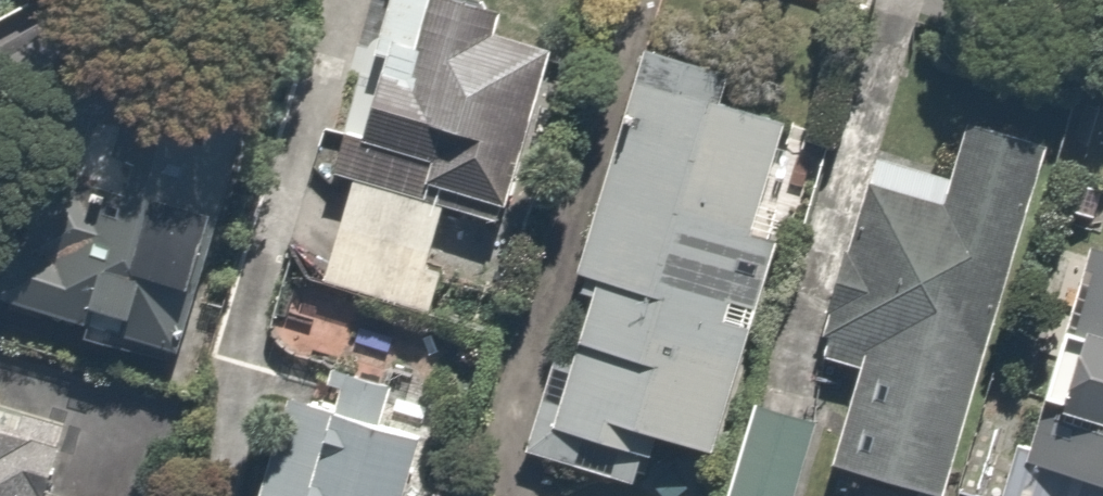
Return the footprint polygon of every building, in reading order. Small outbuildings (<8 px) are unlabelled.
[(58,14),(62,0),(0,0),(58,14)] [(495,0),(392,0),(375,76),(399,81),(390,122),(354,115),(336,201),(355,205),(335,301),(451,326),(473,225),(542,240),(577,74),(514,61),(526,7),(495,0)] [(660,42),(579,287),(603,294),(579,367),(548,357),(516,455),(641,495),(664,495),(671,477),(713,491),(841,102),(660,42)] [(254,184),(66,115),(0,296),(0,322),(103,360),(131,284),(208,312),(254,184)] [(882,170),(853,277),(830,271),(803,369),(862,386),(834,488),(864,495),(968,495),(1059,164),(983,143),(969,194),(882,170)] [(1099,258),(1049,404),(1087,418),(1076,452),(1032,437),(1012,495),(1102,495),(1102,259),(1099,258)] [(288,409),(265,495),(441,495),(453,452),(288,409)] [(773,413),(742,495),(804,495),(827,434),(773,413)] [(0,447),(0,495),(77,495),(63,492),(70,469),(0,447)]
